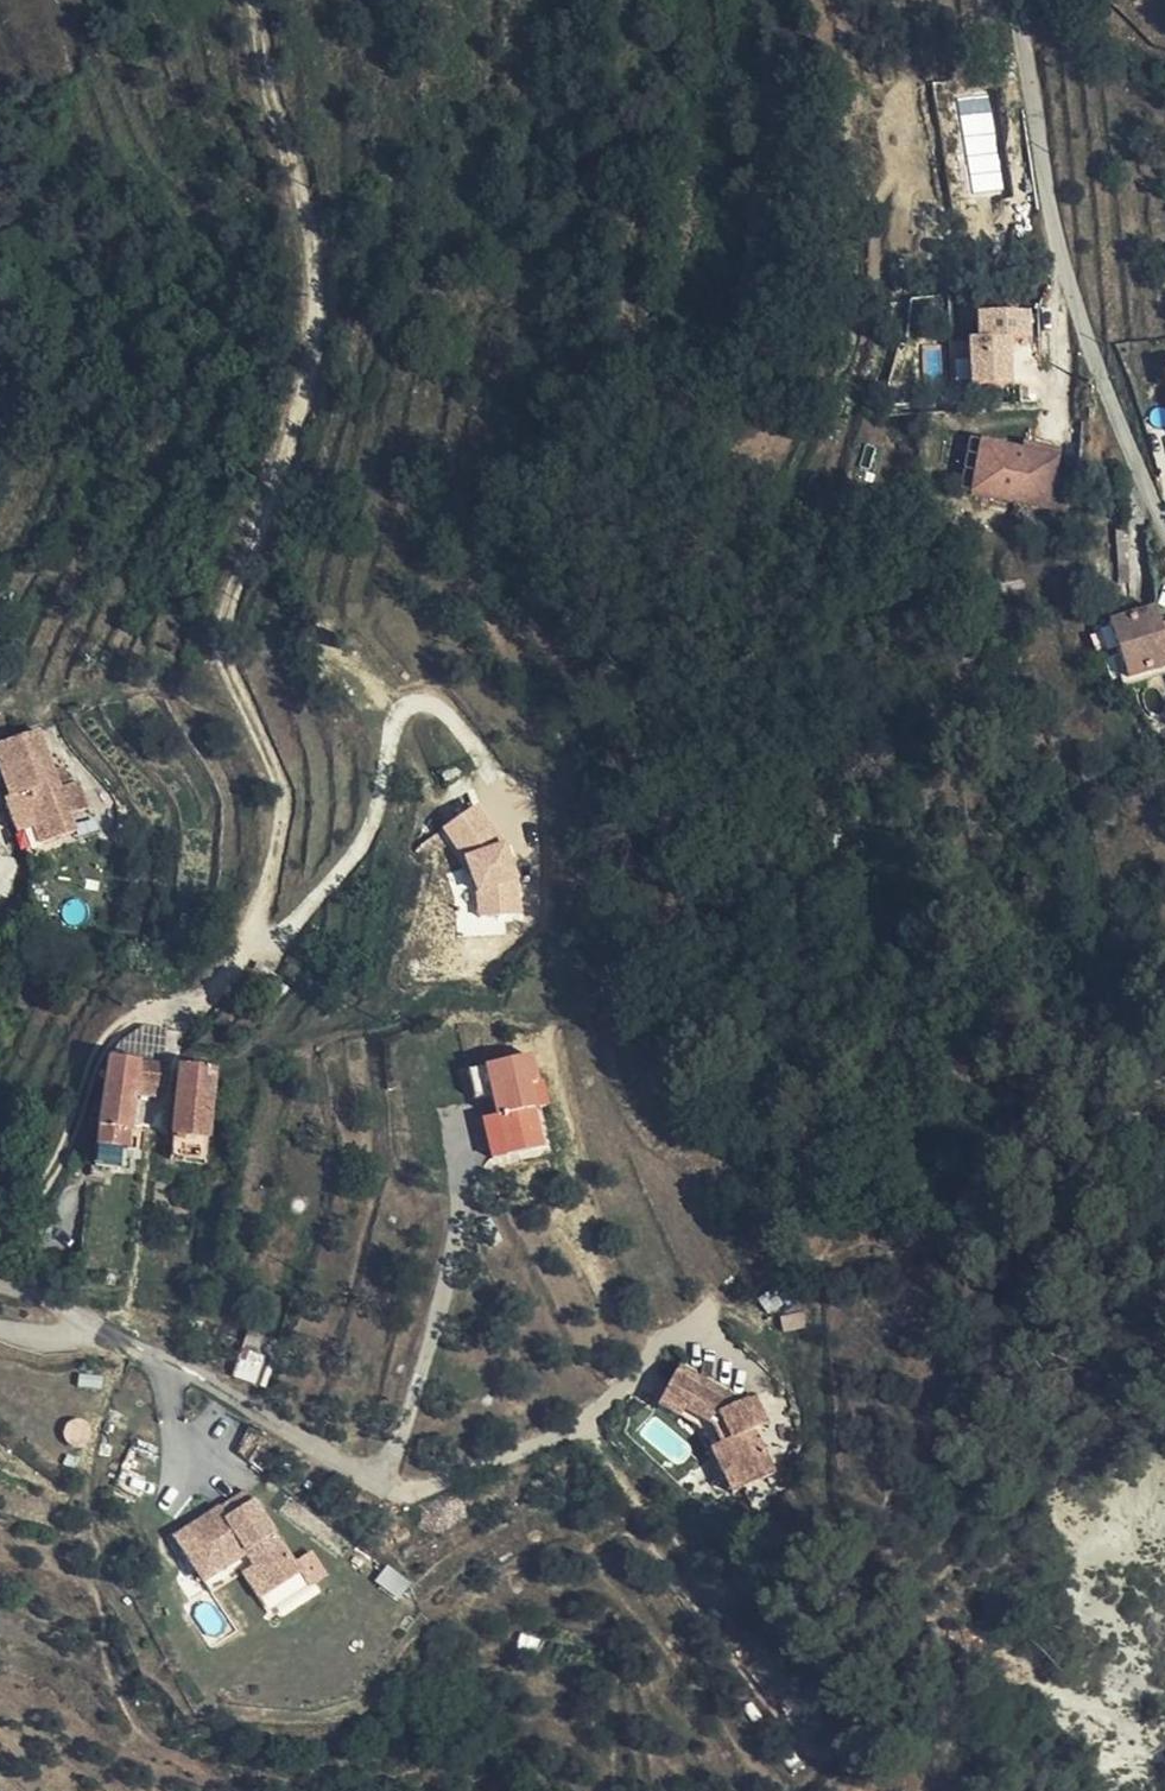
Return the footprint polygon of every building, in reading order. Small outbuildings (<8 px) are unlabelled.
[(960,98),(968,194),(1000,191),(991,96),(960,98)] [(1033,345),(1032,305),(971,307),(973,384),(1014,383),(1013,345),(1033,345)] [(1062,456),(985,445),(977,502),(1053,516),(1062,456)] [(1162,631),(1154,610),(1110,626),(1129,681),(1164,671),(1164,630),(1162,631)] [(59,773),(43,734),(0,750),(0,760),(16,800),(11,803),(34,861),(51,855),(48,847),(80,835),(74,818),(91,810),(80,784),(76,786),(65,790),(59,773)] [(70,769),(59,773),(65,790),(76,786),(70,769)] [(477,804),(438,826),(493,919),(531,897),(477,804)] [(493,1096),(499,1119),(509,1157),(543,1149),(534,1111),(528,1088),(538,1085),(530,1058),(470,1074),(477,1100),(493,1096)] [(163,1067),(105,1063),(99,1117),(97,1131),(129,1133),(133,1100),(133,1088),(153,1090),(161,1090),(163,1067)] [(213,1073),(177,1069),(171,1137),(207,1141),(213,1073)] [(544,1109),(538,1085),(528,1088),(534,1111),(544,1109)] [(153,1101),(153,1090),(133,1088),(133,1100),(153,1101)] [(509,1157),(499,1119),(482,1123),(492,1162),(509,1157)] [(129,1133),(97,1131),(92,1169),(116,1170),(118,1151),(127,1152),(129,1133)] [(169,1160),(205,1164),(207,1141),(171,1137),(169,1160)] [(118,1151),(116,1170),(125,1171),(127,1152),(118,1151)] [(234,1378),(266,1386),(274,1363),(242,1353),(234,1378)] [(748,1448),(742,1417),(736,1418),(679,1376),(654,1409),(694,1441),(712,1505),(755,1496),(743,1449),(748,1448)] [(753,1415),(742,1417),(748,1448),(759,1445),(753,1415)] [(241,1499),(176,1543),(204,1585),(242,1563),(248,1572),(238,1579),(257,1607),(296,1580),(241,1499)]
